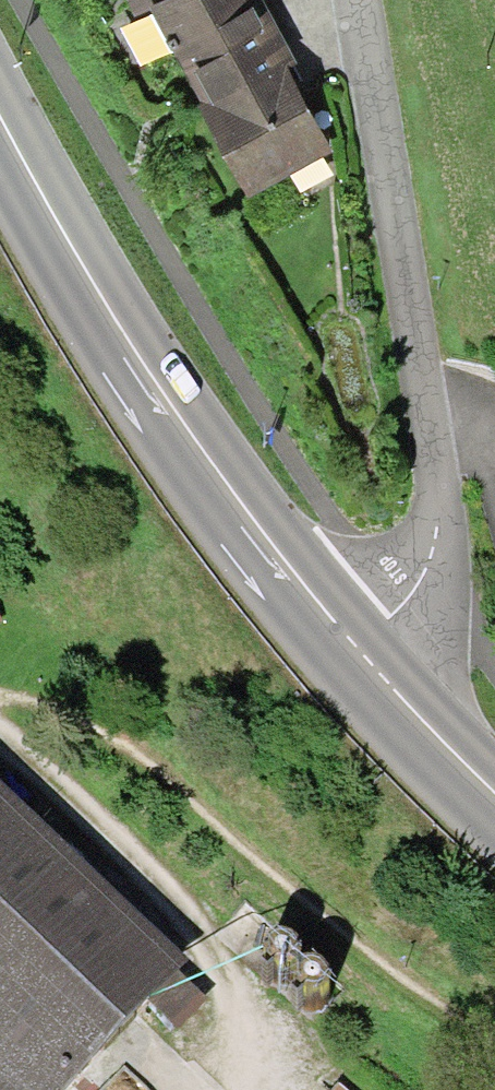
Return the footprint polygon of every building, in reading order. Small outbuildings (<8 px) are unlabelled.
[(264,0),(125,0),(136,19),(153,10),(200,97),(197,99),(248,193),(334,147),(289,63),(296,59),(284,38),(264,0)] [(185,964),(0,788),(0,1089),(65,1089),(185,964)]
